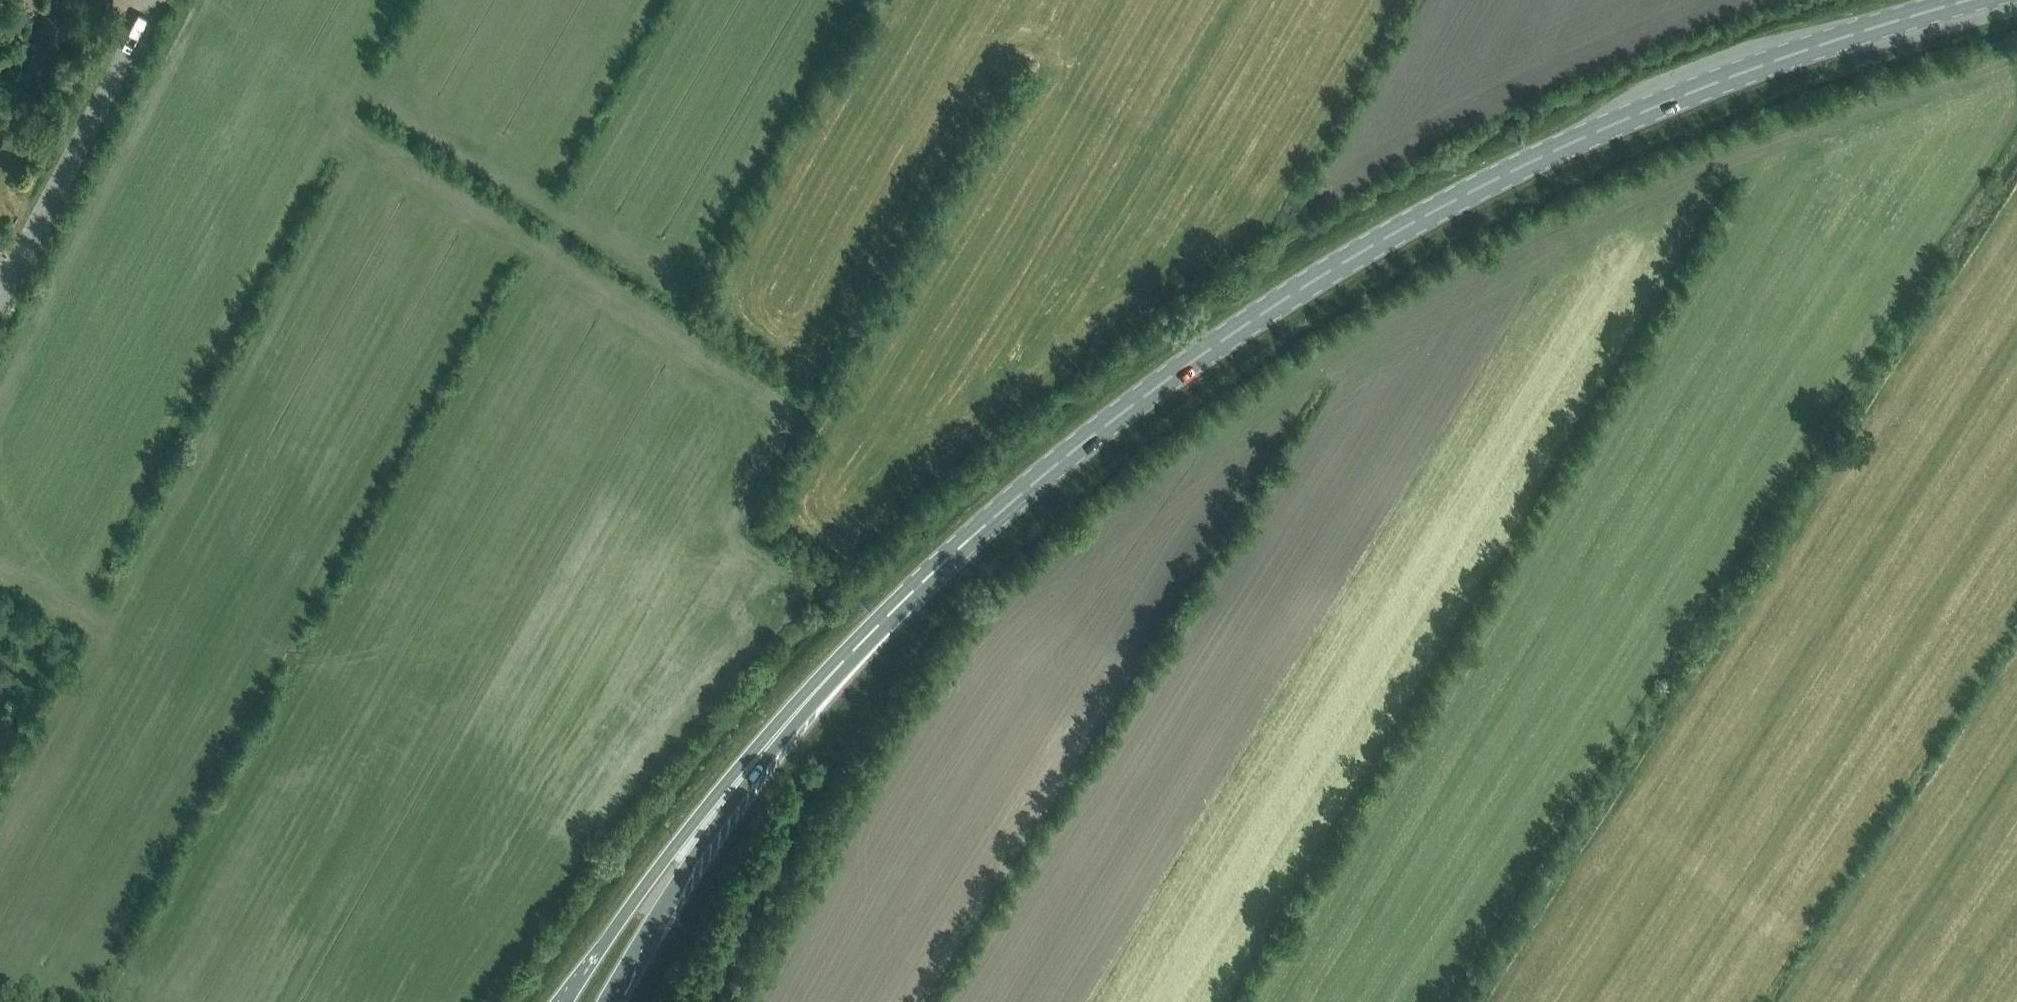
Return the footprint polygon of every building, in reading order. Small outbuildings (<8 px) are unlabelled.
[(46,3),(34,34),(55,52),(73,16),(46,3)]
